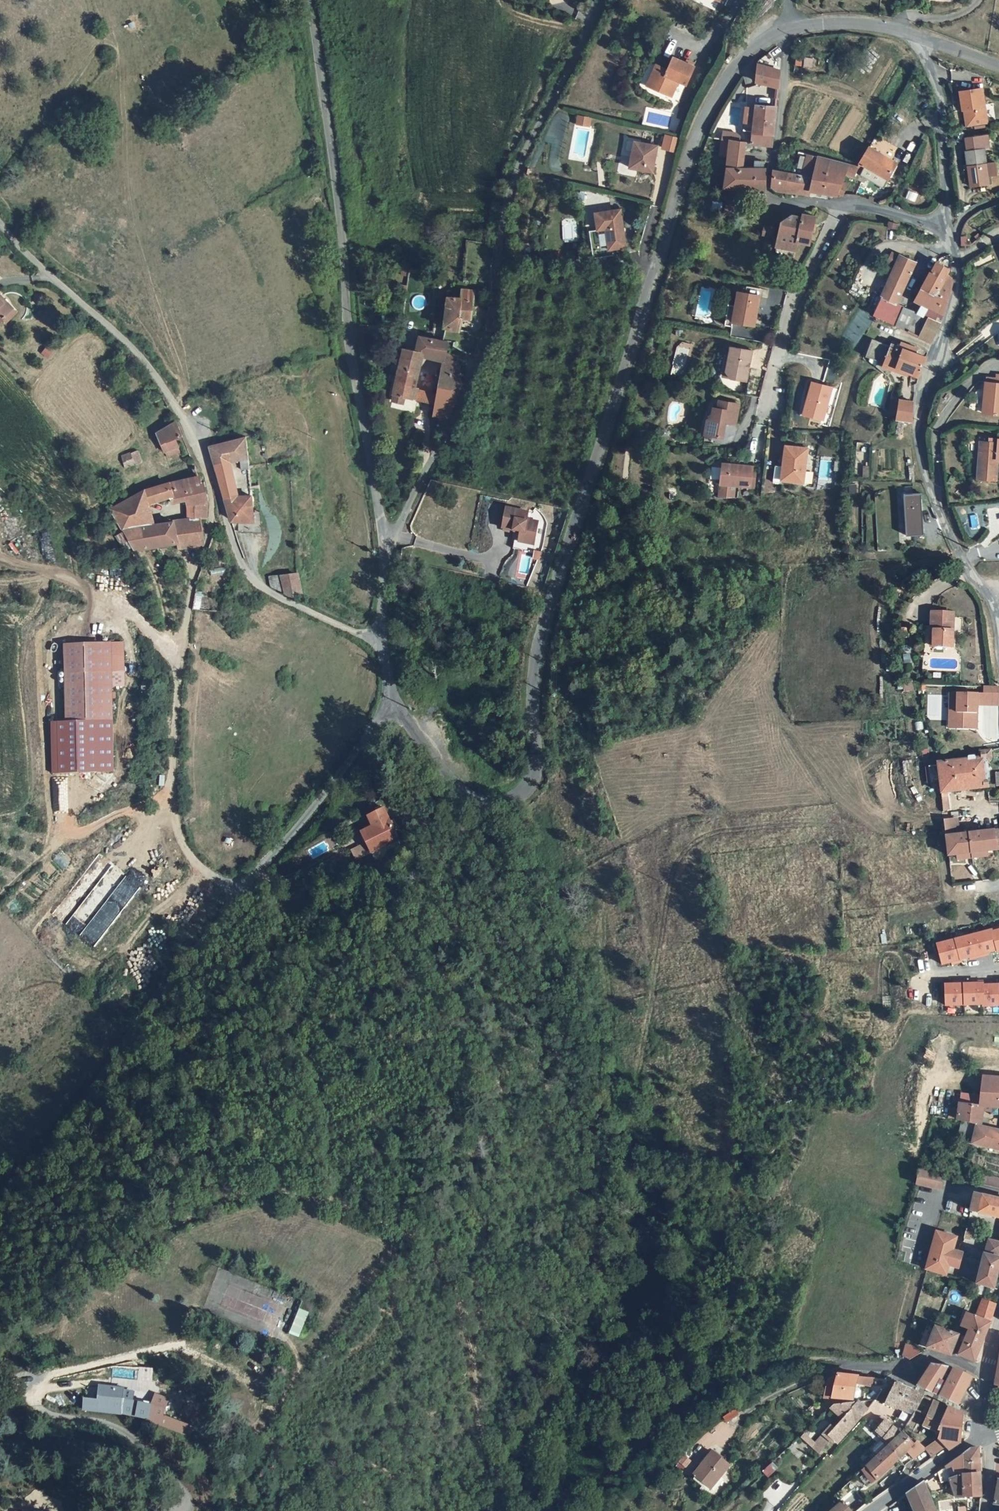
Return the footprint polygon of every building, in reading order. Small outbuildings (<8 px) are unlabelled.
[(756,67),(755,84),(777,90),(778,73),(776,72),(776,63),(773,63),(767,56),(756,64),(756,67)] [(794,65),(804,67),(806,59),(795,57),(794,65)] [(814,61),(806,59),(804,67),(812,69),(814,61)] [(654,83),(651,93),(669,101),(676,86),(682,88),(691,70),(670,61),(666,70),(664,69),(662,73),(654,69),(649,81),(654,83)] [(649,81),(645,90),(651,93),(654,83),(649,81)] [(968,112),(971,128),(988,125),(982,90),(960,94),(964,113),(965,112),(968,112)] [(755,131),(753,143),(774,147),(776,107),(769,106),(758,105),(757,109),(746,107),(744,130),(755,131)] [(967,153),(973,187),(990,184),(989,176),(994,175),(992,162),(987,163),(986,150),(991,149),(989,136),(967,139),(969,152),(967,153)] [(729,157),(731,140),(721,139),(719,156),(729,157)] [(753,143),(746,142),(731,140),(729,157),(727,168),(743,169),(745,150),(752,150),(753,143)] [(656,149),(631,144),(625,169),(651,175),(656,149)] [(896,162),(870,147),(861,163),(866,166),(887,178),(896,162)] [(836,191),(841,189),(848,191),(852,182),(845,180),(847,176),(853,176),(857,170),(862,173),(866,166),(861,163),(858,168),(821,158),(815,180),(813,189),(836,191)] [(743,169),(727,168),(725,186),(765,188),(765,170),(764,170),(764,164),(756,163),(756,170),(743,169)] [(784,197),(786,190),(790,175),(779,172),(773,171),(771,186),(784,197)] [(815,180),(790,175),(786,190),(800,193),(802,187),(813,190),(813,189),(815,180)] [(800,193),(806,195),(812,194),(813,190),(802,187),(800,193)] [(622,245),(616,208),(590,213),(594,231),(585,232),(589,258),(605,255),(604,247),(622,245)] [(783,222),(780,238),(798,241),(810,243),(815,222),(817,215),(806,214),(805,217),(795,214),(783,222)] [(764,226),(763,235),(772,236),(773,227),(764,226)] [(887,263),(895,267),(900,256),(892,253),(887,263)] [(881,297),(897,303),(905,286),(915,262),(900,255),(900,256),(895,267),(889,279),(881,297)] [(916,301),(943,314),(953,283),(944,279),(947,270),(936,265),(916,301)] [(475,291),(463,290),(461,299),(448,298),(445,327),(459,330),(463,318),(472,318),(475,291)] [(761,296),(740,292),(738,305),(731,304),(726,326),(734,328),(735,322),(756,327),(761,296)] [(7,311),(5,314),(8,317),(17,306),(4,294),(0,298),(6,304),(3,308),(7,311)] [(874,314),(873,315),(896,325),(904,307),(897,303),(881,297),(874,314)] [(904,307),(896,325),(921,335),(929,319),(904,307)] [(940,323),(929,319),(921,335),(933,340),(940,323)] [(858,347),(862,330),(850,327),(845,344),(858,347)] [(446,354),(448,342),(433,339),(420,336),(417,351),(424,352),(445,357),(446,354)] [(902,370),(917,376),(925,356),(914,352),(899,346),(892,343),(892,345),(872,337),(864,355),(902,370)] [(916,347),(901,341),(899,346),(914,352),(916,347)] [(424,352),(417,351),(404,348),(400,364),(420,368),(424,352)] [(754,352),(732,348),(730,360),(728,371),(731,380),(748,383),(754,352)] [(458,360),(446,354),(445,357),(438,396),(436,405),(435,414),(449,416),(452,409),(463,383),(460,378),(458,360)] [(728,371),(730,360),(726,359),(723,378),(731,380),(728,371)] [(394,396),(413,400),(415,392),(420,368),(400,364),(394,396)] [(824,421),(833,387),(811,381),(801,415),(824,421)] [(989,388),(989,405),(992,405),(992,419),(998,419),(998,388),(989,388)] [(413,400),(436,405),(438,396),(415,392),(413,400)] [(911,421),(911,411),(912,402),(899,400),(898,419),(911,421)] [(742,406),(722,403),(721,411),(717,410),(716,418),(712,421),(711,426),(708,437),(727,440),(729,427),(739,428),(742,406)] [(173,438),(181,434),(176,423),(157,431),(164,449),(176,444),(173,438)] [(246,436),(209,445),(216,464),(230,460),(249,456),(246,436)] [(989,443),(978,443),(976,478),(996,478),(998,455),(998,438),(989,437),(989,443)] [(167,456),(179,451),(176,444),(164,449),(167,456)] [(774,466),(772,481),(792,484),(793,481),(802,482),(807,449),(786,446),(785,453),(782,453),(781,462),(783,462),(782,467),(774,466)] [(123,466),(136,465),(135,452),(122,453),(123,466)] [(223,493),(239,495),(230,460),(216,464),(223,493)] [(753,469),(723,464),(720,484),(717,499),(732,499),(734,487),(749,489),(753,469)] [(122,549),(131,544),(134,549),(176,542),(178,547),(202,543),(199,517),(207,517),(207,505),(206,493),(204,482),(201,481),(199,475),(157,486),(144,489),(109,508),(123,532),(115,535),(122,549)] [(223,495),(230,520),(237,520),(256,519),(252,489),(244,489),(244,495),(239,495),(223,493),(223,495)] [(904,494),(907,534),(923,534),(921,493),(904,494)] [(524,514),(502,509),(498,529),(516,533),(514,543),(529,546),(534,524),(523,521),(524,514)] [(238,531),(257,531),(256,519),(237,520),(238,531)] [(236,539),(237,546),(238,548),(247,546),(245,537),(236,539)] [(274,589),(279,592),(284,594),(281,576),(269,576),(270,587),(274,589)] [(284,594),(294,598),(301,594),(298,576),(281,576),(284,594)] [(957,613),(935,613),(935,625),(937,625),(937,647),(957,646),(957,613)] [(72,730),(118,726),(113,675),(125,674),(122,645),(63,651),(72,730)] [(983,686),(983,693),(954,694),(953,712),(948,711),(948,730),(978,730),(978,706),(998,706),(998,686),(983,686)] [(995,758),(994,748),(982,750),(983,756),(968,759),(972,789),(989,787),(986,759),(995,758)] [(972,789),(968,759),(936,763),(940,793),(948,792),(972,789)] [(950,811),(948,792),(940,793),(942,812),(950,811)] [(365,844),(369,853),(397,840),(383,810),(367,817),(372,827),(360,832),(365,844)] [(961,822),(943,825),(945,838),(963,835),(961,822)] [(963,835),(945,838),(946,846),(947,856),(998,850),(998,830),(963,835)] [(353,860),(369,853),(365,844),(349,851),(353,860)] [(993,931),(992,929),(936,944),(943,966),(950,964),(951,966),(962,963),(961,961),(969,958),(969,961),(989,956),(988,953),(997,952),(997,954),(998,953),(998,929),(993,931)] [(984,984),(983,983),(944,984),(945,1007),(982,1005),(982,1007),(998,1006),(998,984),(984,984)] [(998,1078),(982,1078),(979,1098),(978,1107),(988,1108),(997,1108),(998,1078)] [(961,1105),(978,1107),(979,1098),(962,1096),(961,1105)] [(959,1105),(958,1110),(956,1122),(961,1123),(979,1127),(981,1113),(988,1113),(988,1108),(978,1107),(961,1105),(959,1105)] [(951,1109),(949,1120),(956,1122),(958,1110),(951,1109)] [(998,1152),(998,1133),(979,1128),(979,1127),(961,1123),(957,1142),(998,1152)] [(937,1190),(941,1176),(919,1171),(916,1184),(937,1190)] [(980,1175),(977,1184),(998,1189),(998,1180),(980,1175)] [(973,1195),(969,1213),(998,1220),(998,1201),(973,1195)] [(955,1238),(934,1233),(924,1270),(945,1276),(947,1267),(951,1251),(955,1238)] [(986,1243),(983,1255),(998,1259),(998,1246),(986,1243)] [(951,1251),(947,1267),(956,1269),(960,1254),(951,1251)] [(975,1285),(993,1290),(998,1266),(998,1259),(983,1255),(975,1285)] [(976,1319),(990,1324),(995,1306),(982,1302),(976,1319)] [(298,1336),(307,1313),(298,1310),(289,1332),(298,1336)] [(958,1357),(973,1363),(990,1324),(976,1319),(966,1316),(961,1328),(969,1332),(966,1339),(958,1357)] [(926,1350),(934,1328),(926,1326),(918,1347),(926,1350)] [(950,1357),(958,1337),(934,1328),(926,1350),(927,1350),(950,1357)] [(905,1344),(901,1358),(909,1360),(920,1354),(912,1347),(905,1344)] [(957,1406),(971,1378),(954,1369),(953,1371),(947,1368),(931,1365),(931,1366),(916,1387),(957,1406)] [(855,1377),(837,1375),(836,1378),(831,1398),(851,1401),(852,1399),(855,1399),(857,1398),(858,1392),(857,1389),(854,1389),(855,1385),(869,1387),(870,1379),(856,1378),(856,1377),(855,1377)] [(831,1398),(836,1378),(828,1381),(824,1399),(831,1398)] [(883,1404),(897,1410),(899,1405),(905,1390),(907,1388),(896,1383),(895,1386),(892,1385),(883,1404)] [(97,1398),(95,1406),(108,1409),(115,1386),(96,1384),(93,1397),(97,1398)] [(119,1411),(124,1388),(115,1386),(108,1409),(119,1411)] [(913,1412),(922,1397),(905,1390),(899,1405),(913,1412)] [(146,1421),(158,1425),(167,1401),(155,1397),(146,1421)] [(854,1406),(852,1404),(829,1408),(829,1410),(843,1421),(835,1431),(830,1427),(823,1436),(829,1441),(831,1442),(833,1440),(837,1443),(855,1423),(866,1411),(857,1403),(854,1406)] [(939,1442),(945,1447),(949,1450),(956,1445),(958,1443),(959,1441),(961,1424),(946,1423),(948,1408),(935,1403),(922,1425),(938,1432),(936,1440),(939,1442)] [(897,1410),(911,1415),(913,1412),(899,1405),(897,1410)] [(946,1423),(961,1424),(962,1415),(948,1408),(946,1423)] [(890,1443),(901,1433),(882,1419),(877,1418),(872,1421),(869,1427),(890,1443)] [(829,1441),(823,1436),(816,1444),(802,1433),(799,1436),(820,1453),(829,1441)] [(889,1444),(885,1447),(895,1458),(904,1449),(911,1443),(901,1433),(890,1443),(889,1444)] [(938,1453),(945,1447),(939,1442),(934,1448),(938,1453)] [(911,1443),(904,1449),(914,1460),(925,1450),(919,1444),(916,1448),(911,1443)] [(870,1480),(895,1458),(885,1447),(870,1461),(865,1465),(862,1468),(861,1469),(870,1480)] [(963,1477),(979,1474),(981,1474),(981,1466),(979,1466),(978,1449),(972,1450),(956,1460),(963,1477)] [(728,1466),(710,1453),(691,1474),(709,1488),(728,1466)] [(963,1477),(956,1460),(945,1468),(950,1480),(963,1477)] [(771,1470),(766,1464),(761,1469),(765,1475),(771,1470)] [(950,1480),(945,1468),(938,1472),(942,1482),(950,1480)] [(956,1498),(981,1497),(979,1474),(963,1477),(950,1480),(956,1498)] [(717,1492),(726,1483),(721,1479),(712,1488),(717,1492)] [(922,1483),(906,1495),(914,1510),(937,1510),(922,1483)] [(851,1510),(858,1510),(864,1506),(853,1494),(843,1502),(851,1510)] [(34,1498),(32,1510),(40,1510),(50,1510),(52,1500),(34,1498)] [(843,1502),(832,1510),(851,1510),(843,1502)]
